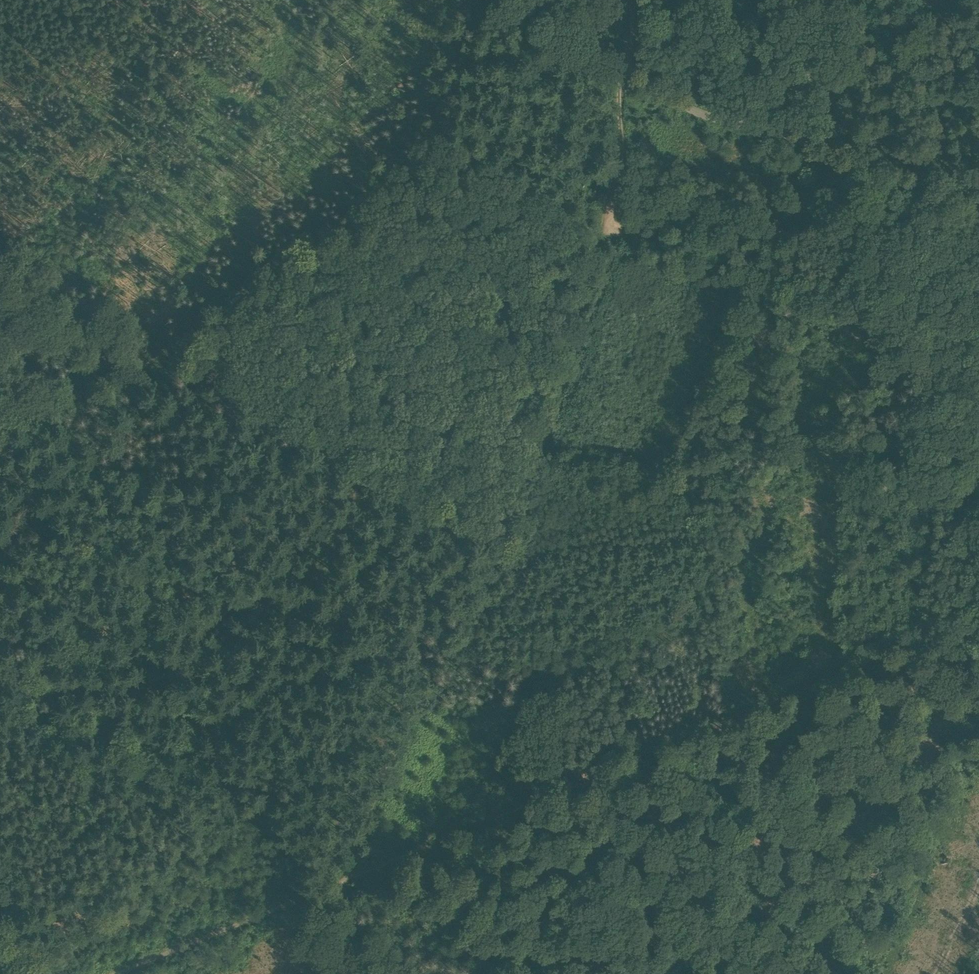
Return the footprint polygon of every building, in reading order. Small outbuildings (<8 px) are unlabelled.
[(254,934),(270,929),(268,923),(252,927),(254,934)] [(120,967),(117,961),(93,971),(94,973),(102,973),(120,967)]
